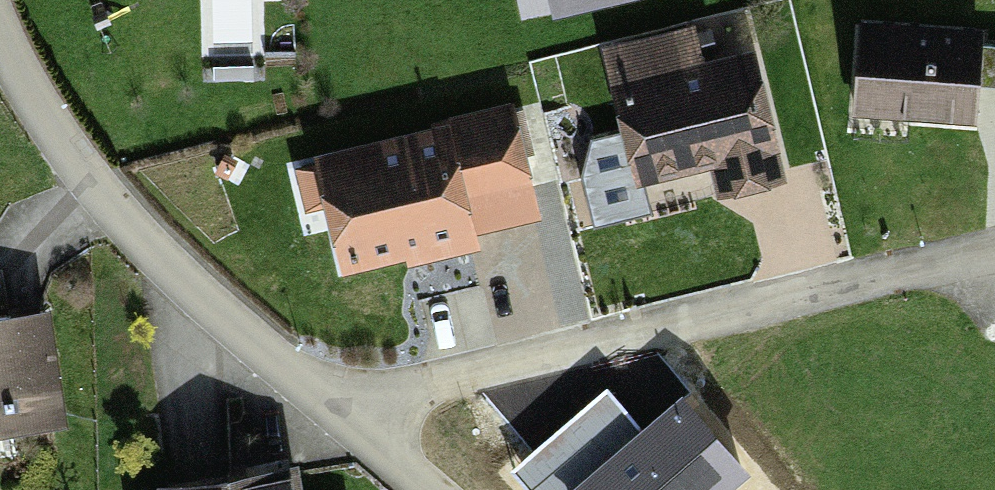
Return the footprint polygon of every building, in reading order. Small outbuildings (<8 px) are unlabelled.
[(553,22),(643,0),(548,0),(553,22)] [(695,27),(602,50),(622,134),(590,142),(581,180),(593,229),(652,214),(646,188),(711,172),(718,202),(788,185),(755,52),(704,64),(695,27)] [(858,33),(854,126),(967,130),(969,88),(970,54),(971,37),(858,33)] [(969,88),(994,89),(994,55),(970,54),(969,88)] [(447,125),(313,158),(314,166),(294,171),(305,215),(324,211),(340,278),(407,262),(409,270),(480,252),(477,238),(543,222),(514,103),(446,120),(447,125)] [(39,327),(0,331),(0,439),(50,434),(39,327)]
